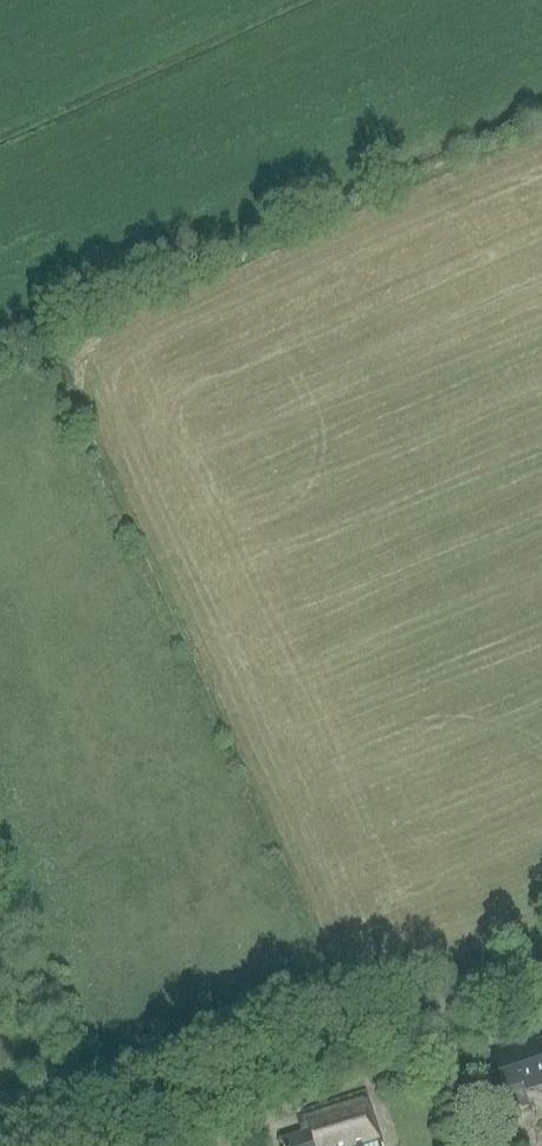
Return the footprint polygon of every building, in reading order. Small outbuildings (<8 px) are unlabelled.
[(493,1056),(500,1074),(514,1114),(530,1108),(525,1092),(541,1086),(541,1044),(537,1046),(535,1041),(509,1050),(493,1056)] [(364,1095),(302,1113),(308,1132),(281,1141),(283,1145),(382,1145),(364,1095)] [(455,1144),(456,1145),(484,1145),(481,1137),(455,1144)]
